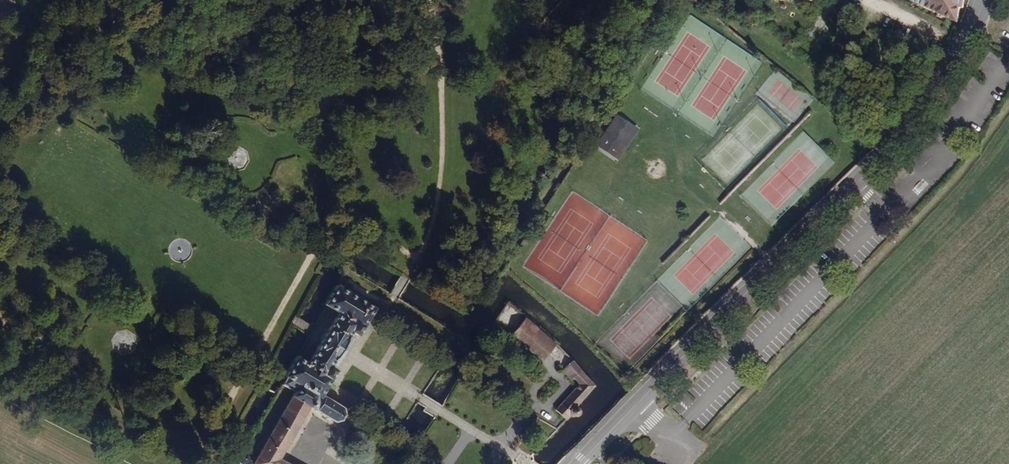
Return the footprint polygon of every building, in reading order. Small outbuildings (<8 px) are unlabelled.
[(926,7),(955,22),(957,7),(960,8),(961,0),(912,0),(926,7)] [(618,163),(642,128),(621,114),(598,149),(618,163)] [(373,305),(335,281),(322,306),(332,312),(321,331),(317,339),(307,357),(297,351),(281,381),(282,381),(277,391),(285,396),(251,461),(256,463),(293,463),(278,455),(308,403),(332,417),(339,417),(343,411),(342,403),(323,390),(336,368),(331,365),(351,329),(356,333),(373,305)] [(539,358),(553,343),(523,316),(510,330),(539,358)] [(564,398),(555,408),(566,419),(578,408),(581,410),(584,410),(587,409),(589,406),(588,403),(587,400),(600,388),(582,369),(570,358),(561,368),(570,377),(572,375),(579,383),(564,398)] [(639,383),(644,379),(639,374),(635,379),(639,383)] [(246,449),(244,448),(242,448),(240,448),(238,450),(237,451),(237,453),(237,455),(238,457),(240,458),(242,459),(244,459),(246,458),(247,456),(248,455),(248,453),(247,451),(246,449)]
